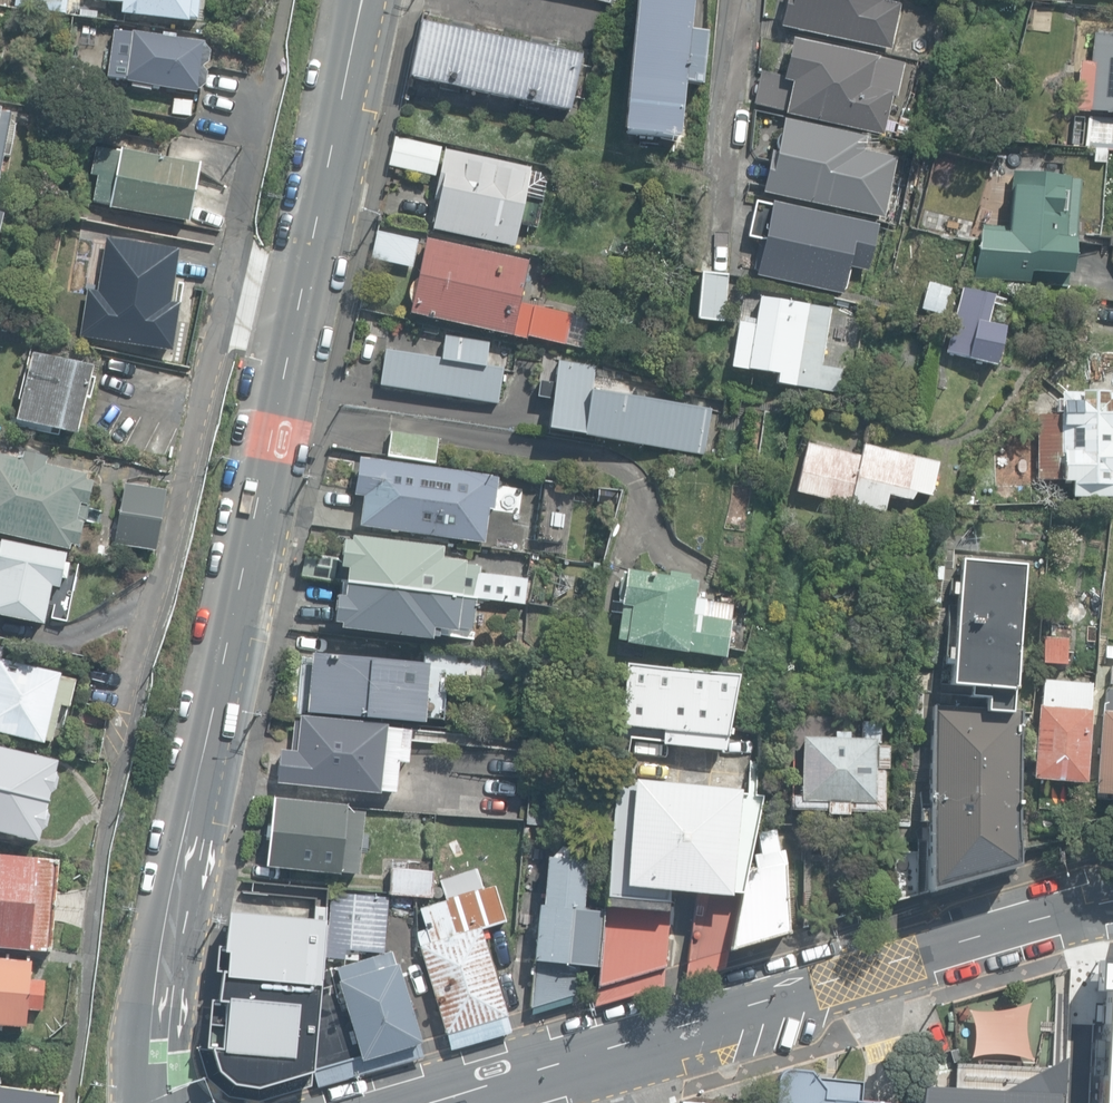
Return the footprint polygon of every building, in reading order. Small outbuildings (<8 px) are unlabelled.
[(13,8),(61,16),(64,0),(14,0),(13,8)] [(186,22),(187,19),(195,20),(198,0),(97,0),(121,3),(119,14),(186,22)] [(677,138),(683,83),(701,85),(706,34),(688,32),(691,0),(636,0),(623,132),(677,138)] [(889,50),(899,4),(882,1),(882,0),(784,0),(779,27),(889,50)] [(409,78),(569,111),(581,56),(420,23),(409,78)] [(152,86),(198,94),(198,91),(206,85),(207,74),(202,68),(208,63),(210,52),(204,44),(204,41),(113,30),(107,77),(123,79),(123,80),(132,82),(132,87),(151,91),(152,86)] [(1112,30),(1111,36),(1093,34),(1090,62),(1080,61),(1075,111),(1112,114),(1112,30)] [(785,114),(882,136),(891,97),(895,98),(903,65),(879,59),(879,58),(791,39),(783,77),(760,71),(752,104),(786,111),(785,114)] [(195,96),(175,91),(171,106),(191,111),(195,96)] [(10,113),(1,112),(2,109),(0,108),(0,170),(10,113)] [(1112,151),(1112,118),(1088,115),(1084,148),(1112,151)] [(895,136),(908,140),(913,120),(900,117),(895,136)] [(761,193),(882,219),(895,158),(862,151),(865,138),(781,121),(775,153),(769,152),(768,161),(752,157),(745,184),(762,188),(761,193)] [(387,166),(434,176),(441,147),(394,136),(387,166)] [(122,151),(98,147),(93,176),(98,177),(94,201),(112,204),(111,208),(191,223),(202,163),(123,148),(122,151)] [(432,229),(514,246),(518,224),(536,228),(545,184),(539,174),(528,171),(529,168),(444,150),(433,200),(438,201),(432,229)] [(1037,275),(1075,279),(1078,243),(1080,243),(1086,182),(1075,181),(1075,179),(1017,174),(1012,228),(984,225),(979,278),(1036,283),(1037,275)] [(755,275),(842,294),(848,266),(868,271),(878,224),(772,201),(771,206),(756,202),(748,237),(763,241),(755,275)] [(370,259),(411,267),(417,240),(376,231),(370,259)] [(79,337),(171,352),(179,304),(170,303),(178,250),(105,239),(97,291),(86,289),(79,337)] [(587,348),(590,332),(574,329),(576,318),(570,317),(570,315),(519,303),(528,261),(426,239),(416,280),(413,281),(410,284),(408,288),(407,292),(408,296),(409,300),(411,304),(409,313),(525,339),(526,335),(587,348)] [(697,319),(723,321),(727,274),(701,272),(697,319)] [(920,308),(943,315),(950,289),(928,283),(920,308)] [(945,352),(994,365),(1003,327),(987,323),(994,296),(961,288),(945,352)] [(739,322),(731,368),(776,375),(775,381),(838,391),(842,369),(821,365),(830,310),(759,298),(754,325),(739,322)] [(380,380),(498,399),(504,364),(484,361),(488,337),(441,329),(437,355),(385,347),(380,380)] [(16,420),(75,435),(84,398),(88,399),(93,380),(89,379),(92,368),(32,354),(16,420)] [(1071,497),(1112,497),(1112,354),(1092,354),(1092,392),(1061,392),(1061,413),(1037,413),(1037,480),(1071,480),(1071,497)] [(546,426),(704,449),(711,402),(591,384),(595,362),(557,357),(546,426)] [(386,456),(434,463),(438,439),(390,432),(386,456)] [(795,491),(881,512),(887,495),(910,500),(914,493),(930,497),(938,463),(863,445),(860,456),(806,443),(795,491)] [(69,550),(70,544),(77,546),(82,524),(86,522),(89,507),(87,506),(93,482),(86,480),(88,474),(46,465),(47,458),(23,452),(21,459),(0,454),(0,534),(69,550)] [(359,526),(483,543),(488,509),(506,512),(509,486),(497,484),(498,477),(359,458),(353,495),(363,496),(359,526)] [(560,499),(563,485),(553,483),(550,497),(560,499)] [(155,551),(165,491),(126,484),(115,544),(155,551)] [(959,505),(973,506),(974,496),(959,496),(959,505)] [(42,622),(50,583),(57,585),(59,575),(64,576),(67,562),(62,560),(64,550),(0,537),(0,613),(42,622)] [(345,583),(476,598),(479,569),(463,567),(463,561),(440,558),(441,548),(351,537),(351,541),(343,540),(339,567),(347,568),(345,583)] [(501,574),(519,576),(521,554),(496,551),(494,563),(502,564),(501,574)] [(300,574),(334,580),(337,557),(304,552),(300,574)] [(984,709),(1011,710),(1023,565),(961,559),(950,686),(967,688),(967,697),(985,698),(984,709)] [(625,643),(725,657),(733,605),(694,599),(697,580),(688,579),(689,574),(669,571),(668,576),(625,570),(625,572),(621,572),(617,601),(621,602),(615,639),(625,641),(625,643)] [(828,593),(835,598),(844,594),(845,585),(838,579),(829,584),(828,593)] [(472,630),(476,598),(345,583),(344,596),(335,595),(332,622),(340,623),(339,628),(430,639),(431,628),(455,631),(456,628),(472,630)] [(1040,663),(1065,664),(1067,638),(1042,636),(1040,663)] [(436,672),(482,677),(484,653),(438,649),(436,672)] [(308,712),(424,722),(429,663),(312,653),(308,712)] [(43,743),(44,740),(51,741),(60,705),(68,707),(76,679),(0,660),(0,732),(43,743)] [(666,747),(728,752),(740,674),(627,663),(619,739),(666,743),(666,747)] [(1032,778),(1085,783),(1091,710),(1088,710),(1090,684),(1043,680),(1041,705),(1038,705),(1035,736),(1032,736),(1030,752),(1034,753),(1032,778)] [(1112,795),(1112,689),(1104,688),(1102,710),(1100,710),(1093,793),(1112,795)] [(1022,710),(1011,710),(984,709),(932,704),(926,891),(1015,866),(1022,710)] [(276,782),(379,793),(379,790),(394,791),(398,761),(406,762),(408,748),(398,747),(400,729),(386,727),(386,724),(300,715),(299,724),(293,724),(290,750),(280,749),(276,782)] [(825,814),(848,815),(848,811),(882,812),(884,769),(888,769),(889,746),(877,746),(878,724),(860,723),(860,738),(802,736),(800,795),(790,795),(790,809),(825,810),(825,814)] [(48,800),(57,761),(0,748),(0,789),(48,800)] [(617,781),(594,987),(663,968),(670,910),(666,910),(668,890),(698,894),(690,961),(727,950),(760,797),(617,781)] [(48,800),(0,789),(0,832),(38,841),(48,800)] [(339,872),(357,874),(363,812),(346,810),(346,805),(272,797),(269,825),(266,825),(265,837),(268,837),(265,866),(339,873),(339,872)] [(745,872),(729,949),(786,934),(786,864),(782,850),(776,830),(757,835),(762,854),(754,856),(757,869),(745,872)] [(894,852),(889,902),(914,895),(916,853),(894,852)] [(50,951),(58,859),(0,854),(0,946),(50,951)] [(536,904),(531,1007),(574,993),(577,963),(595,965),(600,910),(583,910),(586,858),(546,854),(543,904),(536,904)] [(415,927),(450,1046),(511,1028),(480,923),(503,917),(493,881),(481,884),(475,865),(440,875),(446,895),(419,904),(425,924),(415,927)] [(388,893),(430,897),(432,873),(390,870),(388,893)] [(322,956),(346,960),(347,948),(379,951),(384,897),(328,892),(322,956)] [(232,1090),(258,1094),(309,1080),(312,1065),(319,969),(323,917),(227,910),(218,1000),(225,1001),(224,1023),(205,1021),(203,1045),(211,1075),(232,1090)] [(312,1065),(317,1086),(421,1058),(393,950),(319,969),(312,1065)] [(1092,957),(1091,989),(1105,990),(1101,1102),(1112,1102),(1112,958),(1092,957)] [(25,1027),(27,1009),(41,1010),(44,980),(30,979),(32,961),(0,958),(0,1025),(25,1027)] [(921,1080),(918,1102),(1058,1102),(1061,1053),(999,1084),(921,1080)] [(861,1101),(863,1081),(816,1077),(811,1070),(789,1069),(788,1069),(786,1069),(784,1070),(782,1071),(780,1073),(779,1075),(778,1077),(778,1078),(775,1102),(879,1102),(861,1101)] [(58,1096),(0,1087),(0,1102),(61,1102),(58,1096)]
